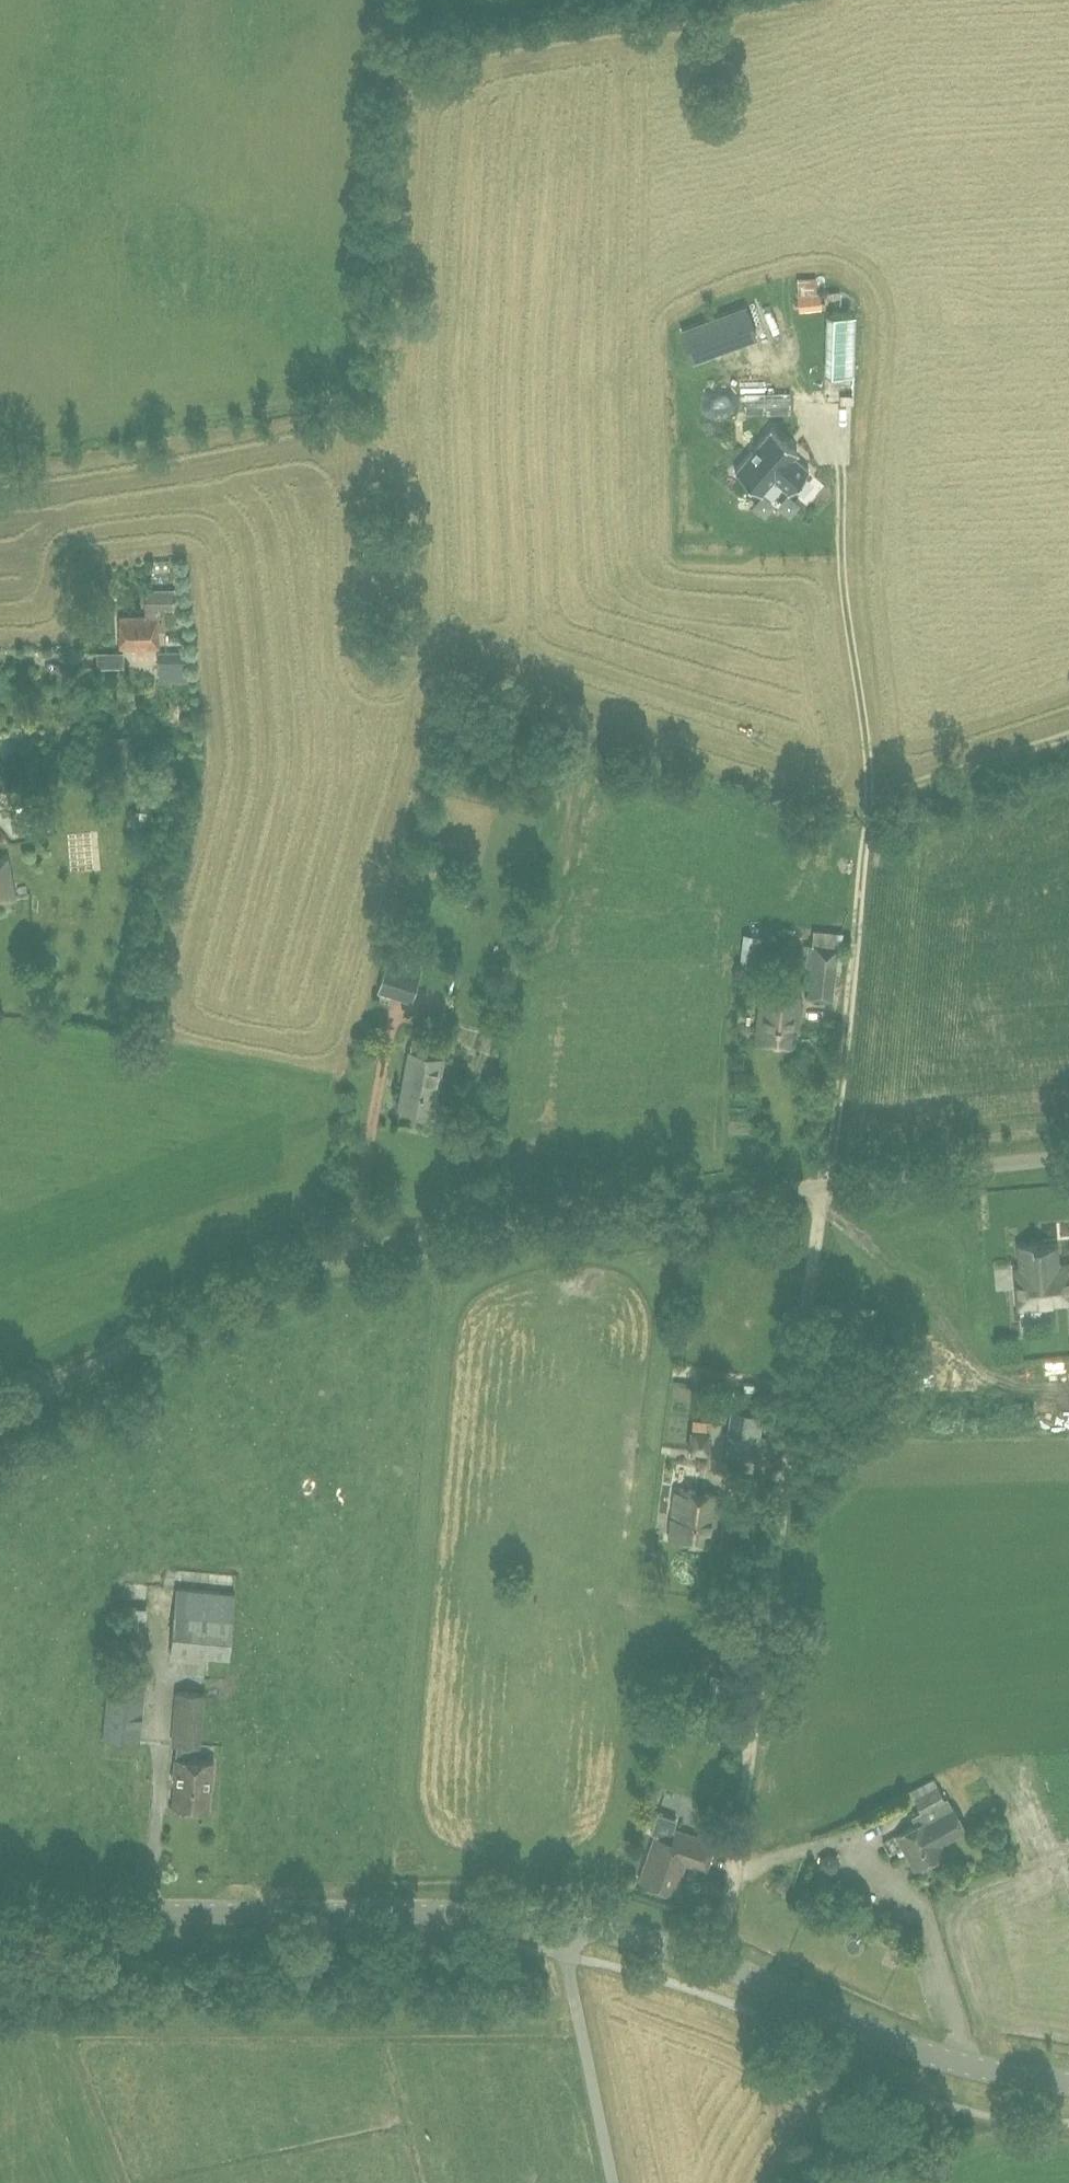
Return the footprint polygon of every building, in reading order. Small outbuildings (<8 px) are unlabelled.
[(797,278),(798,295),(799,311),(822,309),(819,292),(817,292),(816,277),(797,278)] [(693,361),(757,338),(745,307),(682,330),(693,361)] [(823,320),(825,385),(851,384),(849,319),(823,320)] [(793,457),(798,452),(772,430),(735,472),(761,494),(774,479),(790,493),(809,471),(793,457)] [(149,617),(120,617),(120,648),(159,648),(159,631),(165,631),(165,608),(173,608),(173,591),(147,591),(147,608),(149,608),(149,617)] [(159,682),(187,682),(186,651),(158,652),(159,682)] [(40,838),(38,831),(36,820),(18,823),(21,843),(40,838)] [(14,897),(7,858),(0,859),(0,900),(14,897)] [(739,968),(741,968),(759,970),(763,936),(743,934),(739,968)] [(810,996),(831,999),(837,948),(816,946),(810,996)] [(378,993),(412,1003),(421,971),(388,961),(378,993)] [(801,995),(761,991),(756,1042),(790,1046),(794,1014),(799,1015),(801,995)] [(432,1114),(443,1057),(445,1044),(413,1037),(411,1051),(410,1051),(399,1107),(413,1110),(415,1115),(425,1117),(429,1113),(432,1114)] [(1015,1270),(1019,1306),(1068,1301),(1068,1265),(1057,1266),(1056,1248),(1038,1250),(1037,1246),(1019,1247),(1021,1269),(1015,1270)] [(732,1411),(725,1457),(769,1464),(772,1442),(759,1440),(763,1416),(732,1411)] [(669,1539),(715,1546),(722,1495),(676,1488),(669,1539)] [(228,1578),(230,1553),(212,1551),(213,1539),(177,1537),(175,1558),(173,1558),(172,1573),(174,1574),(173,1592),(209,1594),(210,1577),(228,1578)] [(120,1576),(120,1592),(141,1593),(141,1576),(120,1576)] [(174,1784),(172,1807),(210,1810),(211,1789),(213,1789),(215,1760),(190,1757),(190,1746),(201,1747),(205,1693),(175,1691),(172,1744),(177,1745),(176,1757),(174,1756),(172,1784),(174,1784)] [(941,1845),(966,1832),(952,1806),(948,1808),(937,1787),(915,1799),(921,1810),(913,1815),(917,1824),(896,1836),(915,1871),(946,1855),(941,1845)] [(716,1843),(677,1830),(676,1833),(673,1832),(677,1820),(659,1814),(653,1832),(657,1834),(656,1836),(655,1836),(639,1881),(675,1894),(685,1863),(706,1871),(716,1843)]
